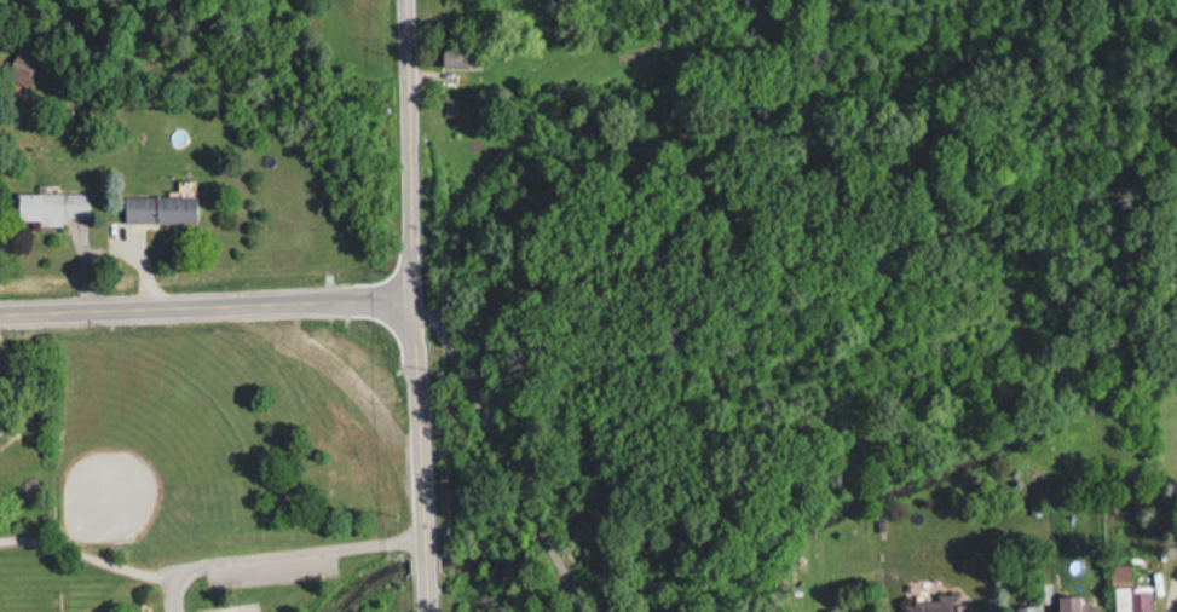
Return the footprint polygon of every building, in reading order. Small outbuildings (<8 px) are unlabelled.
[(27,87),(43,56),(19,45),(3,75),(27,87)] [(440,48),(440,68),(464,68),(464,48),(440,48)] [(456,98),(444,98),(443,114),(455,115),(456,98)] [(123,222),(194,221),(194,180),(176,181),(176,196),(123,196),(123,222)] [(16,219),(87,219),(87,192),(16,192),(16,219)] [(1129,591),(1129,611),(1151,611),(1151,591),(1129,591)] [(902,599),(902,611),(965,611),(964,596),(902,599)] [(1097,596),(1058,596),(1058,611),(1097,611),(1097,596)]
